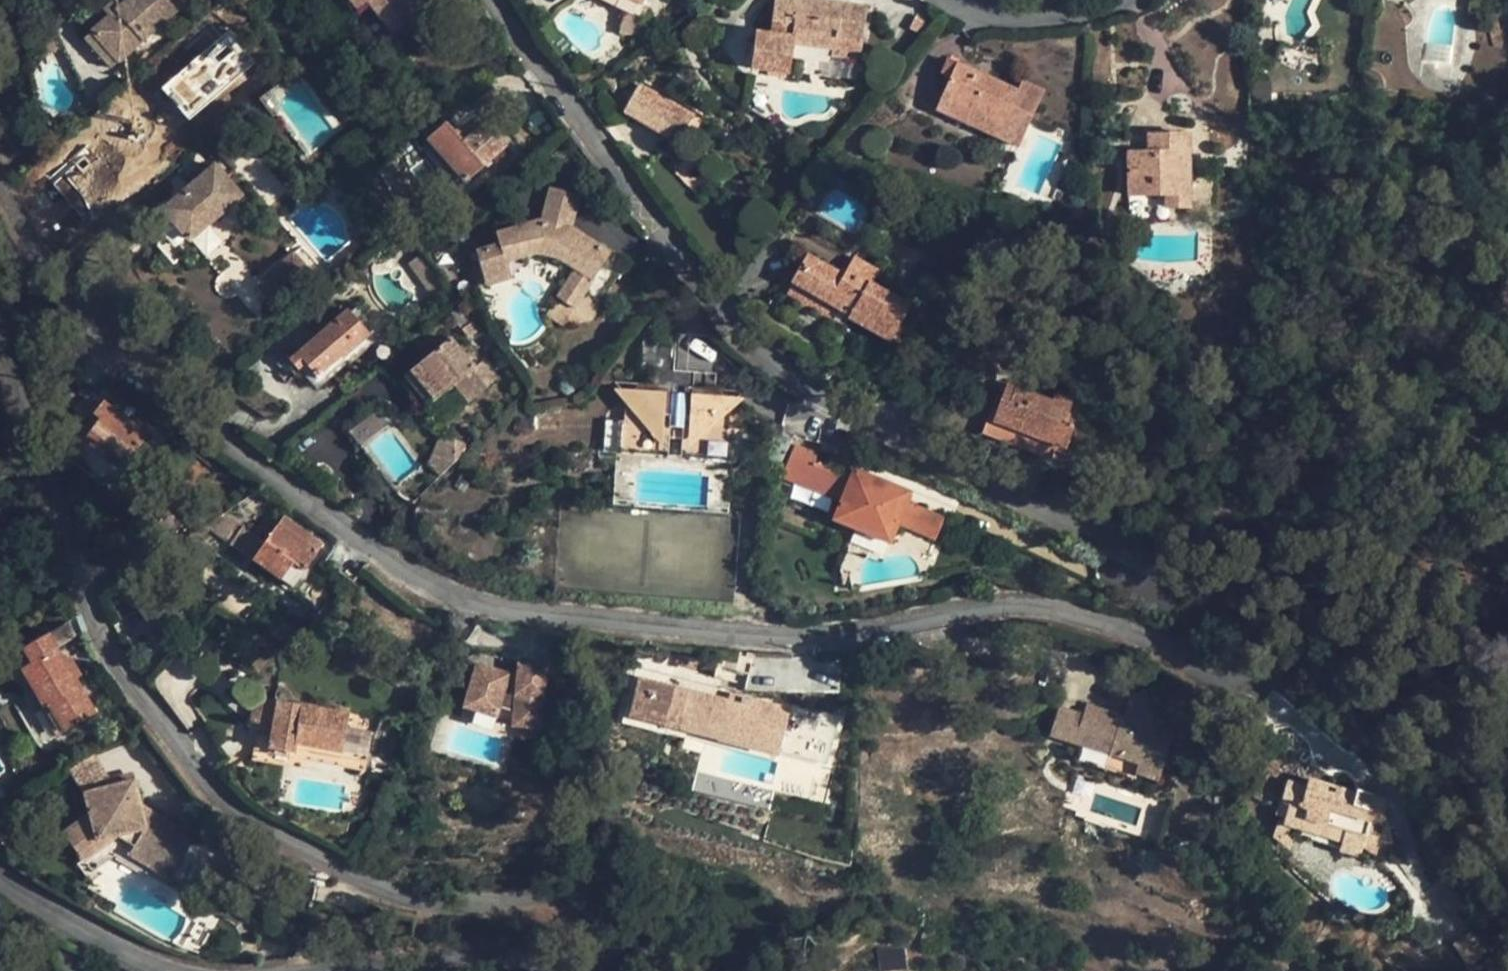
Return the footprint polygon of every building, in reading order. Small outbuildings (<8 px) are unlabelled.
[(119,61),(176,11),(166,0),(128,0),(118,9),(110,16),(92,32),(119,61)] [(393,32),(414,15),(417,12),(419,10),(420,2),(420,0),(368,0),(393,32)] [(731,6),(728,0),(720,0),(717,2),(710,7),(715,16),(731,6)] [(835,49),(834,55),(858,58),(865,7),(809,0),(777,0),(773,35),(758,33),(754,68),(787,73),(791,42),(835,49)] [(118,9),(112,2),(104,9),(110,16),(118,9)] [(160,85),(188,120),(256,65),(228,30),(160,85)] [(85,38),(112,68),(119,61),(92,32),(85,38)] [(1317,60),(1283,44),(1275,61),(1309,77),(1317,60)] [(948,59),(942,74),(951,78),(958,64),(948,59)] [(958,64),(951,78),(942,99),(1022,136),(1043,91),(1023,82),(1019,91),(958,64)] [(635,85),(622,117),(689,144),(702,111),(635,85)] [(1022,136),(942,99),(937,110),(1017,147),(1022,136)] [(485,122),(464,142),(447,123),(433,135),(470,177),(506,146),(485,122)] [(1190,208),(1189,134),(1148,135),(1148,152),(1128,152),(1129,196),(1165,195),(1166,208),(1190,208)] [(428,140),(465,181),(470,177),(433,135),(428,140)] [(1148,152),(1148,135),(1128,135),(1128,152),(1148,152)] [(242,195),(215,164),(163,210),(191,241),(209,224),(226,209),(242,195)] [(545,222),(553,233),(562,230),(567,228),(569,228),(571,228),(579,196),(550,189),(541,221),(544,221),(545,222)] [(226,209),(209,224),(225,241),(241,227),(226,209)] [(1072,219),(1083,219),(1083,209),(1072,209),(1072,219)] [(591,277),(604,257),(608,252),(573,229),(571,228),(569,228),(567,228),(562,230),(553,233),(545,222),(544,221),(541,221),(539,221),(500,233),(503,242),(508,260),(536,253),(544,252),(552,254),(559,257),(577,268),(591,277)] [(513,278),(508,260),(503,242),(477,250),(487,285),(513,278)] [(276,306),(312,275),(294,253),(257,284),(276,306)] [(421,254),(407,265),(427,293),(442,282),(421,254)] [(849,318),(890,341),(910,305),(871,283),(878,271),(856,257),(845,276),(808,255),(793,283),(830,305),(836,294),(856,306),(851,316),(849,318)] [(564,324),(591,318),(624,269),(604,257),(591,277),(572,307),(558,297),(548,313),(564,324)] [(572,307),(591,277),(577,268),(558,297),(572,307)] [(830,305),(851,316),(856,306),(836,294),(830,305)] [(298,370),(307,363),(318,375),(342,355),(344,357),(369,334),(348,310),(292,359),(288,354),(278,362),(291,377),(299,371),(298,370)] [(472,322),(463,329),(467,334),(476,327),(472,322)] [(643,333),(640,369),(674,371),(677,336),(643,333)] [(476,369),(451,340),(406,376),(428,404),(463,376),(479,394),(496,379),(482,364),(476,369)] [(423,408),(428,404),(406,376),(401,381),(423,408)] [(687,387),(686,394),(684,427),(668,426),(671,393),(672,386),(614,382),(613,390),(625,404),(633,412),(632,421),(625,421),(619,420),(616,452),(732,461),(734,434),(729,434),(730,412),(745,398),(745,391),(687,387)] [(994,421),(1056,445),(1065,448),(1073,427),(1064,423),(1073,397),(1058,391),(1054,402),(1007,385),(994,421)] [(671,393),(668,426),(684,427),(686,394),(671,393)] [(102,418),(95,428),(85,441),(123,469),(148,435),(104,402),(96,414),(102,418)] [(632,421),(633,412),(625,404),(625,421),(632,421)] [(375,412),(349,429),(359,443),(384,426),(375,412)] [(102,418),(96,414),(88,423),(95,428),(102,418)] [(1051,460),(1056,445),(994,421),(988,419),(982,434),(1051,460)] [(747,435),(734,434),(732,461),(745,462),(747,435)] [(441,476),(467,448),(461,442),(439,441),(431,463),(441,476)] [(825,515),(889,541),(896,525),(905,503),(910,493),(855,470),(852,476),(816,461),(818,454),(795,445),(781,478),(804,487),(832,498),(829,506),(825,515)] [(200,529),(208,524),(218,517),(178,482),(173,489),(184,500),(178,506),(200,529)] [(829,506),(832,498),(804,487),(801,494),(829,506)] [(905,503),(896,525),(935,540),(944,519),(905,503)] [(293,563),(305,571),(323,544),(272,509),(253,534),(242,526),(230,542),(282,579),(293,563)] [(234,529),(218,517),(208,524),(212,529),(225,541),(234,529)] [(212,529),(208,524),(200,529),(188,536),(193,543),(212,529)] [(293,563),(282,579),(294,588),(305,571),(293,563)] [(250,600),(253,596),(237,583),(234,587),(250,600)] [(300,628),(295,635),(306,643),(311,636),(300,628)] [(77,680),(65,661),(49,634),(24,649),(32,664),(22,670),(44,707),(49,705),(63,730),(96,711),(77,680)] [(72,656),(65,661),(77,680),(83,676),(72,656)] [(477,664),(471,682),(483,686),(476,710),(497,717),(499,708),(514,711),(513,721),(513,726),(522,726),(542,728),(547,667),(519,664),(518,676),(516,693),(507,691),(511,675),(477,664)] [(518,676),(511,675),(507,691),(516,693),(518,676)] [(671,693),(661,690),(663,685),(639,679),(631,712),(644,715),(644,718),(659,722),(663,705),(692,712),(698,686),(680,682),(678,688),(672,687),(671,693)] [(471,682),(464,707),(476,710),(483,686),(471,682)] [(1153,724),(1159,704),(1131,696),(1125,716),(1153,724)] [(295,753),(296,749),(296,744),(343,752),(347,730),(337,728),(340,710),(278,700),(269,749),(295,753)] [(1153,724),(1125,716),(1086,704),(1083,714),(1058,707),(1049,735),(1138,762),(1164,770),(1177,725),(1180,714),(1181,710),(1159,704),(1153,724)] [(63,730),(49,705),(44,707),(41,710),(55,735),(63,730)] [(659,722),(688,729),(692,712),(663,705),(659,722)] [(499,708),(497,717),(513,721),(514,711),(499,708)] [(337,728),(347,730),(350,711),(340,710),(337,728)] [(497,717),(476,710),(472,722),(493,729),(497,717)] [(1180,714),(1177,725),(1192,729),(1195,718),(1180,714)] [(542,728),(522,726),(520,739),(540,741),(542,728)] [(343,752),(341,758),(341,760),(366,764),(371,735),(347,730),(343,752)] [(343,752),(296,744),(296,749),(341,758),(343,752)] [(65,833),(93,869),(120,849),(130,854),(168,877),(192,835),(141,805),(134,781),(112,786),(109,780),(94,755),(71,769),(85,793),(91,815),(65,833)] [(1164,770),(1138,762),(1134,774),(1161,782),(1164,770)] [(132,774),(109,780),(112,786),(134,781),(132,774)] [(1288,782),(1281,803),(1289,805),(1284,824),(1295,827),(1298,818),(1346,832),(1343,842),(1340,852),(1360,858),(1362,849),(1366,836),(1392,842),(1387,812),(1387,809),(1387,805),(1384,801),(1382,799),(1377,797),(1357,791),(1356,794),(1309,779),(1307,787),(1288,782)] [(1289,805),(1281,803),(1276,821),(1284,824),(1289,805)] [(1180,818),(1168,815),(1158,842),(1169,846),(1180,818)] [(1366,836),(1362,849),(1368,853),(1373,855),(1377,856),(1381,858),(1386,858),(1395,858),(1392,842),(1366,836)] [(168,877),(130,854),(126,862),(164,884),(168,877)]
